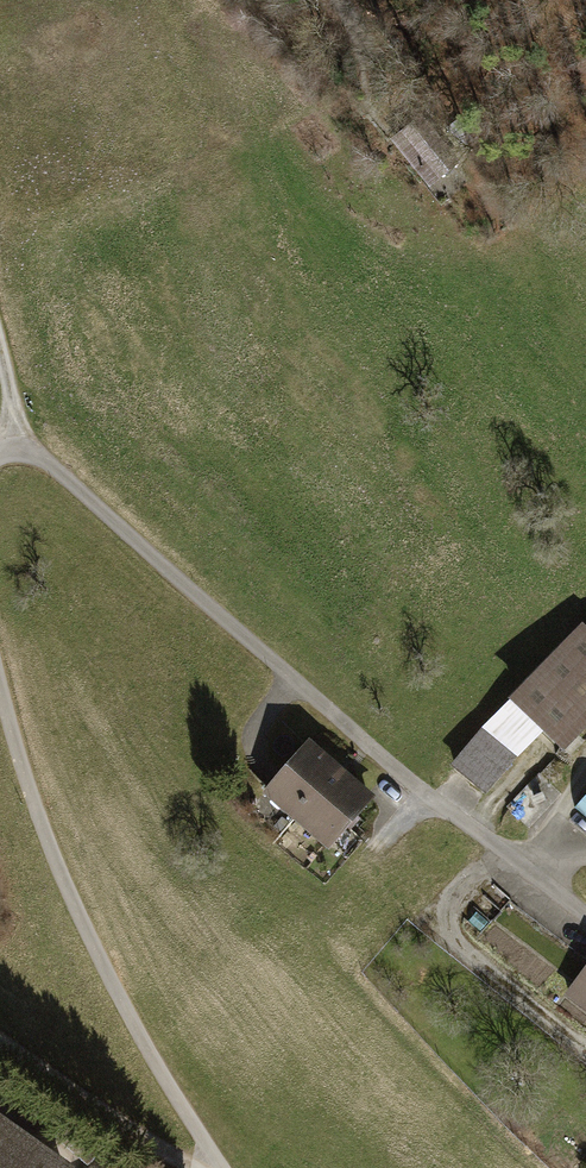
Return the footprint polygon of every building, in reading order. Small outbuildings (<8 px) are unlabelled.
[(402,158),(440,205),(460,189),(422,142),(402,158)] [(581,623),(449,763),(481,793),(540,732),(564,755),(585,732),(585,625),(584,626),(581,623)] [(330,848),(374,795),(304,738),(261,791),(293,818),(330,848)] [(575,805),(585,815),(585,792),(575,805)] [(565,994),(585,1010),(585,966),(565,994)] [(84,1167),(0,1115),(0,1167),(84,1167)]
